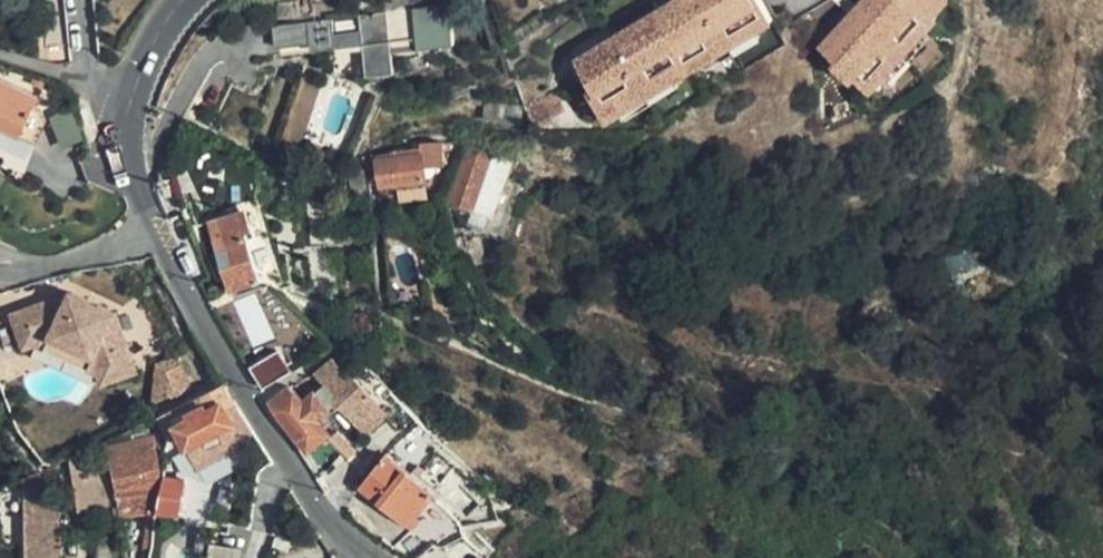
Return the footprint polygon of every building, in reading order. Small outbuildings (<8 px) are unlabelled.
[(778,13),(770,0),(681,0),(582,69),(601,96),(596,98),(616,127),(778,13)] [(823,30),(833,42),(829,46),(845,63),(850,59),(863,74),(939,2),(937,0),(853,0),(823,30)] [(457,40),(453,1),(363,15),(365,32),(366,45),(370,74),(398,71),(395,50),(457,40)] [(277,28),(280,49),(313,45),(312,39),(335,36),(333,20),(277,28)] [(365,32),(335,36),(312,39),(313,45),(314,52),(366,45),(365,32)] [(35,140),(36,139),(45,120),(41,107),(33,103),(36,94),(0,77),(0,123),(35,140)] [(439,143),(376,156),(382,184),(388,183),(424,176),(422,165),(443,162),(439,143)] [(470,210),(490,151),(467,143),(447,202),(470,210)] [(429,201),(424,176),(388,183),(390,198),(399,196),(401,206),(429,201)] [(246,207),(260,252),(272,248),(258,204),(246,207)] [(262,278),(240,211),(209,223),(231,287),(262,278)] [(969,266),(984,257),(980,241),(970,244),(972,249),(937,259),(941,275),(969,266)] [(28,343),(41,339),(57,333),(111,364),(116,377),(138,368),(116,308),(72,288),(15,308),(28,343)] [(57,333),(41,339),(97,369),(102,382),(116,377),(111,364),(57,333)] [(290,371),(279,350),(253,364),(264,385),(290,371)] [(291,384),(271,398),(310,448),(328,432),(319,420),(329,411),(316,395),(321,391),(331,401),(334,398),(358,425),(384,403),(357,373),(353,376),(336,357),(296,384),(291,384)] [(226,384),(168,411),(176,427),(189,452),(199,472),(246,448),(253,434),(226,384)] [(189,452),(176,427),(171,429),(184,454),(189,452)] [(112,455),(117,494),(120,513),(154,508),(159,486),(157,486),(152,448),(161,445),(158,432),(148,435),(145,436),(144,429),(130,433),(133,440),(118,443),(119,453),(112,455)] [(434,492),(387,453),(361,485),(405,522),(411,514),(415,517),(434,492)] [(110,505),(106,462),(85,464),(90,483),(92,505),(110,505)] [(58,492),(53,493),(50,466),(27,477),(35,557),(65,557),(58,492)] [(179,519),(186,482),(164,478),(157,516),(179,519)] [(0,526),(0,545),(23,542),(20,523),(0,526)] [(208,548),(207,557),(238,557),(239,553),(208,548)]
